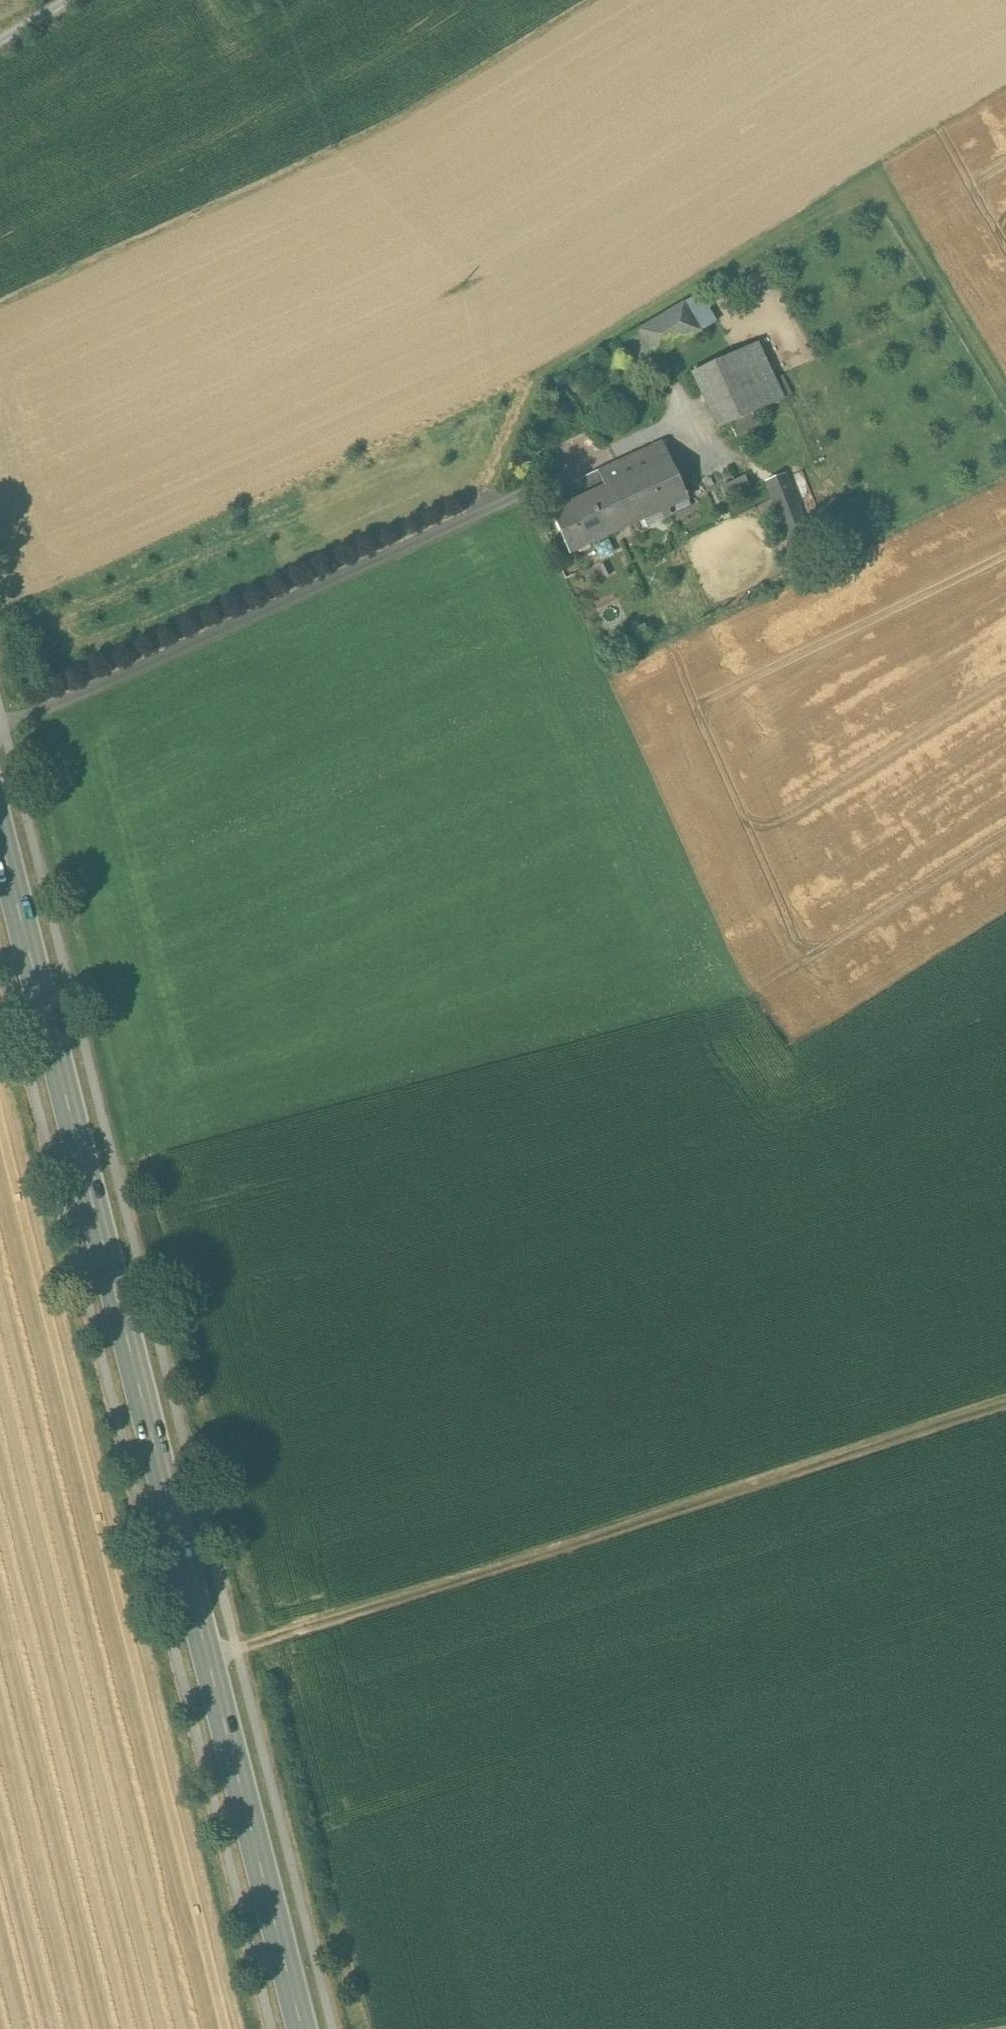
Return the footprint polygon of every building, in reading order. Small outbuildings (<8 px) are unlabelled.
[(699,292),(681,303),(697,328),(714,317),(699,292)] [(681,303),(624,337),(637,359),(654,354),(697,328),(681,303)] [(751,354),(722,363),(740,421),(769,412),(751,354)] [(606,489),(551,513),(569,553),(660,511),(664,518),(670,515),(667,508),(688,498),(665,448),(616,470),(614,465),(599,472),(606,489)] [(725,486),(730,498),(754,487),(749,475),(725,486)] [(806,545),(790,507),(775,514),(790,551),(806,545)]
